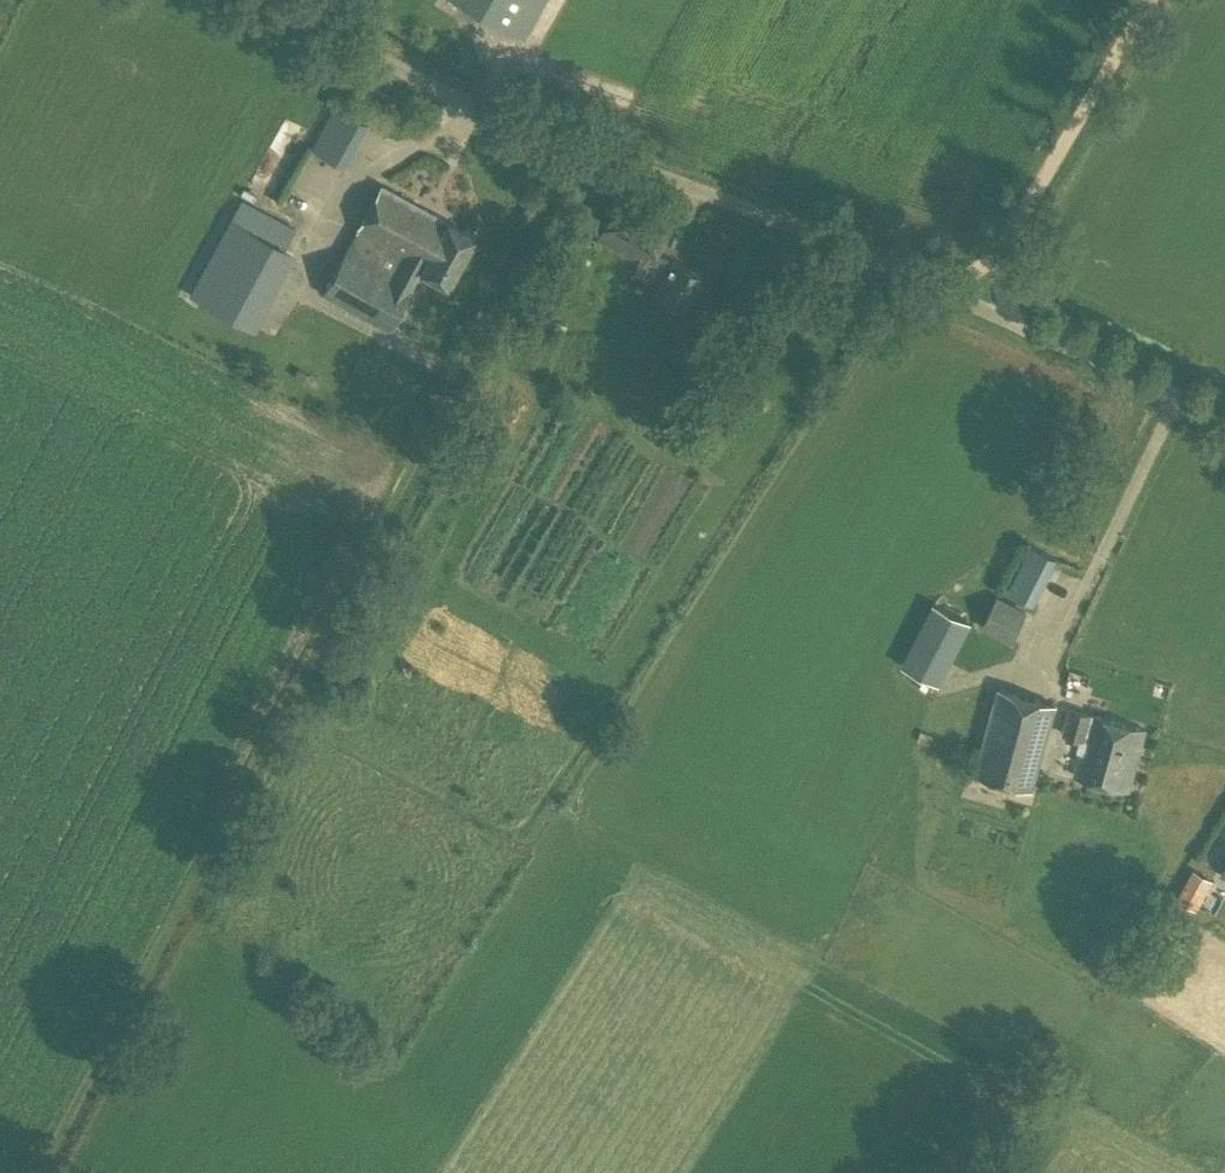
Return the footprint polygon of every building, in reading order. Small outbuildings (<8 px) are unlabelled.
[(543,0),(455,0),(522,37),(543,0)] [(333,105),(310,149),(345,166),(367,122),(333,105)] [(447,287),(474,237),(446,222),(382,186),(357,231),(358,231),(325,293),(389,328),(419,272),(447,287)] [(672,264),(655,254),(674,219),(624,192),(599,238),(639,260),(638,262),(647,266),(643,276),(660,285),(656,292),(686,308),(702,278),(674,261),(672,264)] [(189,295),(231,318),(273,240),(285,247),(295,228),(241,199),(189,295)] [(1033,601),(1050,567),(1054,557),(1053,556),(1032,547),(1012,590),(1033,601)] [(1012,641),(1028,611),(998,595),(982,625),(1012,641)] [(903,666),(944,682),(969,616),(928,601),(903,666)] [(1034,792),(1057,707),(1001,691),(977,776),(1034,792)] [(1130,793),(1147,732),(1072,711),(1065,737),(1086,743),(1076,778),(1130,793)] [(1177,899),(1197,910),(1213,879),(1193,869),(1177,899)]
